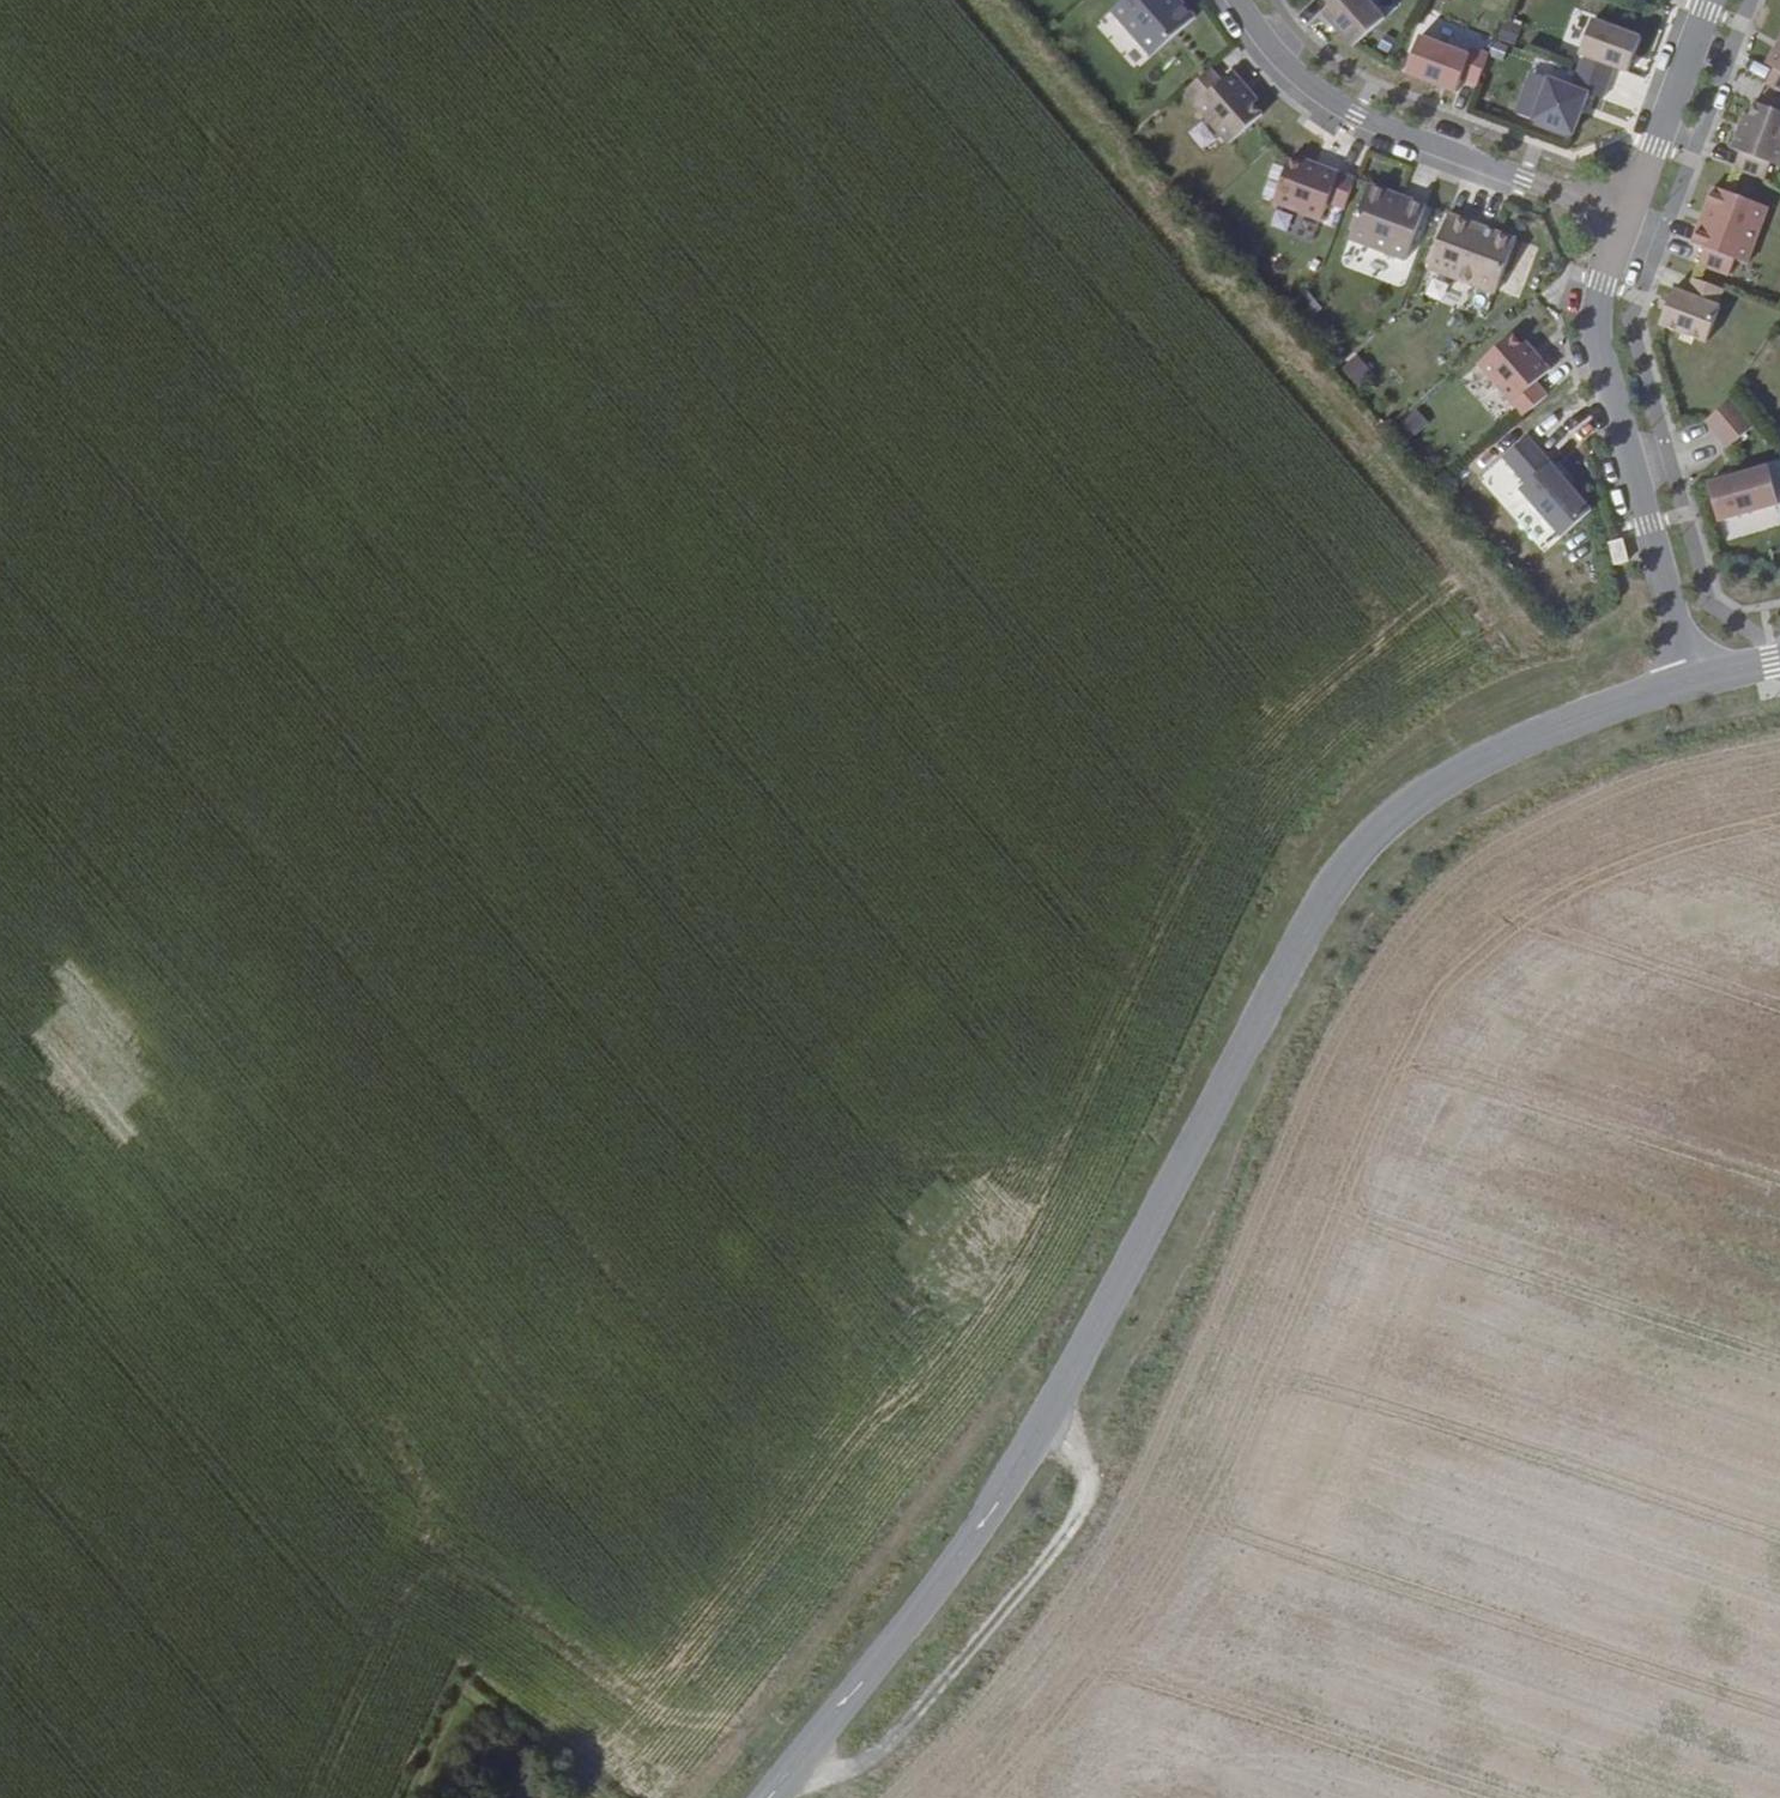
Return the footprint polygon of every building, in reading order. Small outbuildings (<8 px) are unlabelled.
[(1101,19),(1116,35),(1115,37),(1140,63),(1184,24),(1161,0),(1122,0),(1101,19)] [(1305,4),(1316,17),(1308,25),(1337,58),(1373,28),(1349,0),(1309,0),(1305,4)] [(1565,66),(1571,67),(1603,80),(1618,85),(1632,48),(1581,29),(1565,66)] [(1464,93),(1479,54),(1461,47),(1459,52),(1410,34),(1392,83),(1441,100),(1447,86),(1464,93)] [(1779,111),(1779,43),(1776,48),(1772,45),(1753,78),(1761,82),(1754,97),(1779,111)] [(1571,67),(1564,82),(1598,96),(1603,80),(1571,67)] [(1198,78),(1174,97),(1185,110),(1190,107),(1224,144),(1258,116),(1250,106),(1250,103),(1226,76),(1211,91),(1198,78)] [(1598,96),(1564,82),(1558,98),(1579,106),(1593,110),(1598,96)] [(1579,106),(1558,98),(1534,89),(1519,130),(1563,147),(1579,106)] [(1751,194),(1757,179),(1767,183),(1779,152),(1779,132),(1745,117),(1739,131),(1733,129),(1719,163),(1727,166),(1722,182),(1751,194)] [(1312,216),(1328,221),(1340,191),(1287,174),(1286,179),(1273,174),(1258,217),(1307,234),(1312,216)] [(1410,217),(1355,195),(1332,254),(1390,273),(1410,217)] [(1754,221),(1699,201),(1678,258),(1690,262),(1685,278),(1716,290),(1720,273),(1734,279),(1754,221)] [(1500,250),(1430,226),(1413,281),(1480,306),(1500,250)] [(1711,301),(1680,290),(1674,308),(1660,303),(1646,338),(1693,356),(1706,320),(1703,318),(1711,301)] [(1467,378),(1510,428),(1533,408),(1523,396),(1537,384),(1514,358),(1510,361),(1501,349),(1467,378)] [(1338,369),(1359,387),(1374,370),(1353,352),(1338,369)] [(1413,436),(1430,424),(1418,408),(1401,420),(1413,436)] [(1715,412),(1691,434),(1714,462),(1739,442),(1715,412)] [(1506,494),(1547,545),(1578,519),(1515,442),(1491,462),(1512,489),(1506,494)] [(1754,481),(1692,497),(1702,535),(1764,519),(1754,481)] [(1606,540),(1612,568),(1631,563),(1624,536),(1606,540)]
